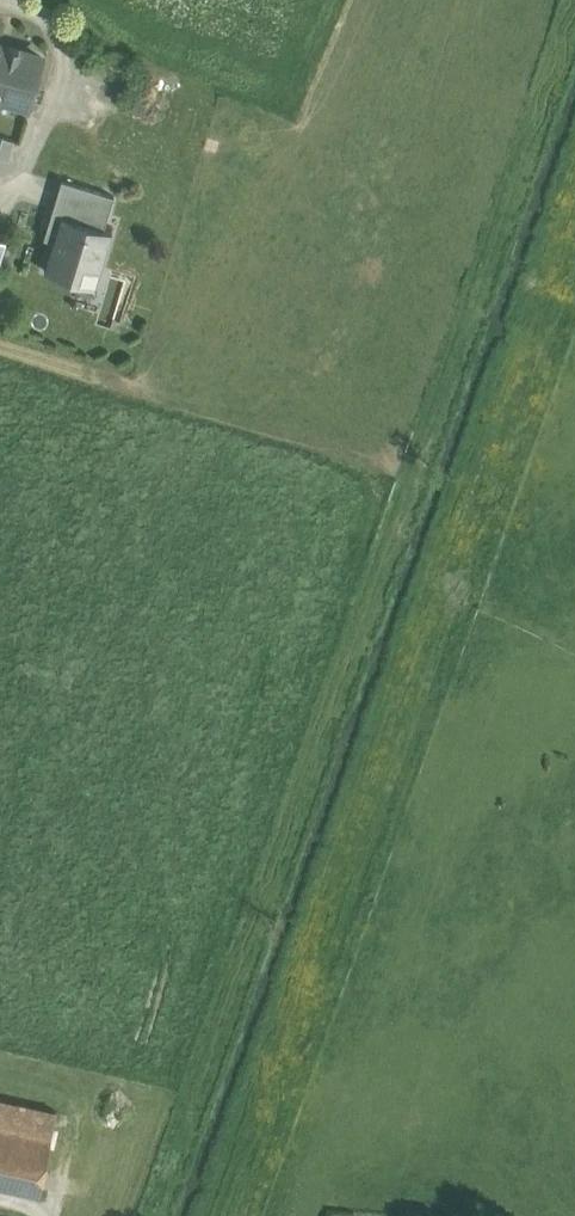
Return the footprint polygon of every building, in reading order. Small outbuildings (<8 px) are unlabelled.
[(0,42),(0,94),(27,102),(41,54),(0,42)] [(0,144),(0,154),(9,156),(14,135),(3,133),(0,144)] [(44,234),(53,237),(61,212),(104,226),(114,193),(61,177),(44,234)] [(53,237),(45,264),(96,280),(112,228),(104,226),(61,212),(53,237)] [(0,1098),(0,1123),(51,1134),(56,1110),(0,1098)] [(39,1191),(51,1134),(0,1123),(0,1183),(39,1191)]
